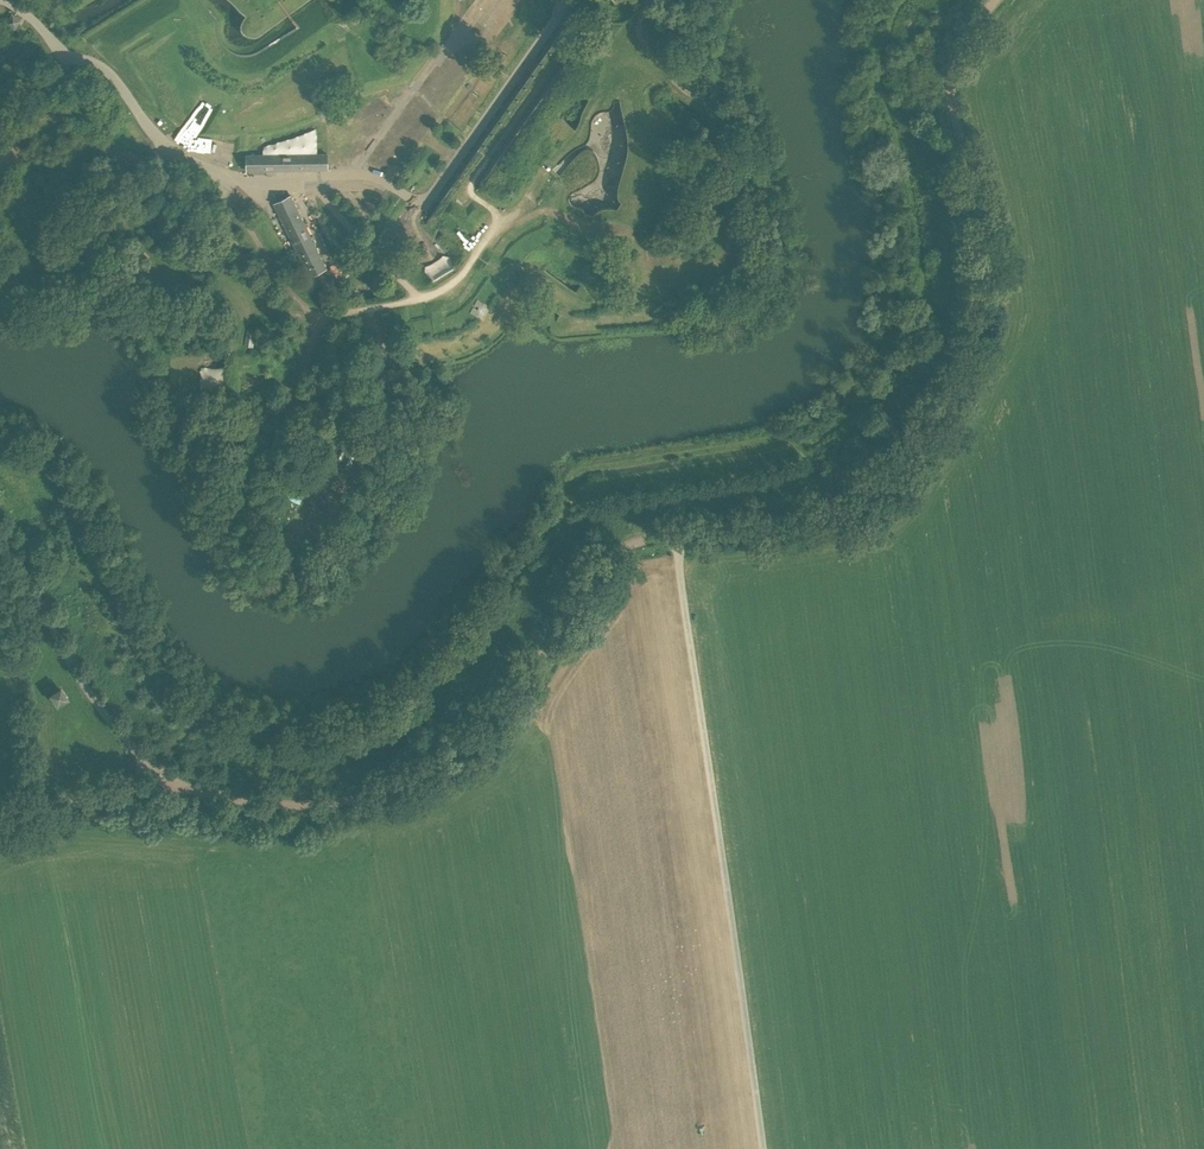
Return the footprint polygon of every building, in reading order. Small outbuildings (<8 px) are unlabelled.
[(598,42),(709,120),(725,97),(687,70),(678,84),(651,65),(656,57),(606,22),(601,29),(578,12),(437,211),(450,226),(456,235),(506,271),(511,263),(538,282),(529,295),(566,322),(583,299),(472,220),(545,116),(554,224),(577,224),(599,223),(621,221),(642,217),(632,95),(612,95),(587,96),(571,98),(558,100),(598,42)] [(13,13),(7,22),(16,28),(22,19),(13,13)] [(329,170),(329,153),(246,154),(246,171),(329,170)] [(397,153),(391,163),(401,169),(407,159),(397,153)] [(310,277),(328,268),(291,194),(273,203),(310,277)] [(484,321),(492,307),(478,300),(471,314),(484,321)] [(247,326),(245,345),(255,346),(256,326),(247,326)] [(226,373),(218,373),(218,420),(226,420),(226,373)] [(296,423),(289,416),(271,432),(278,440),(296,423)] [(546,528),(535,551),(538,553),(549,530),(546,528)] [(57,702),(65,697),(60,689),(53,694),(57,702)]
